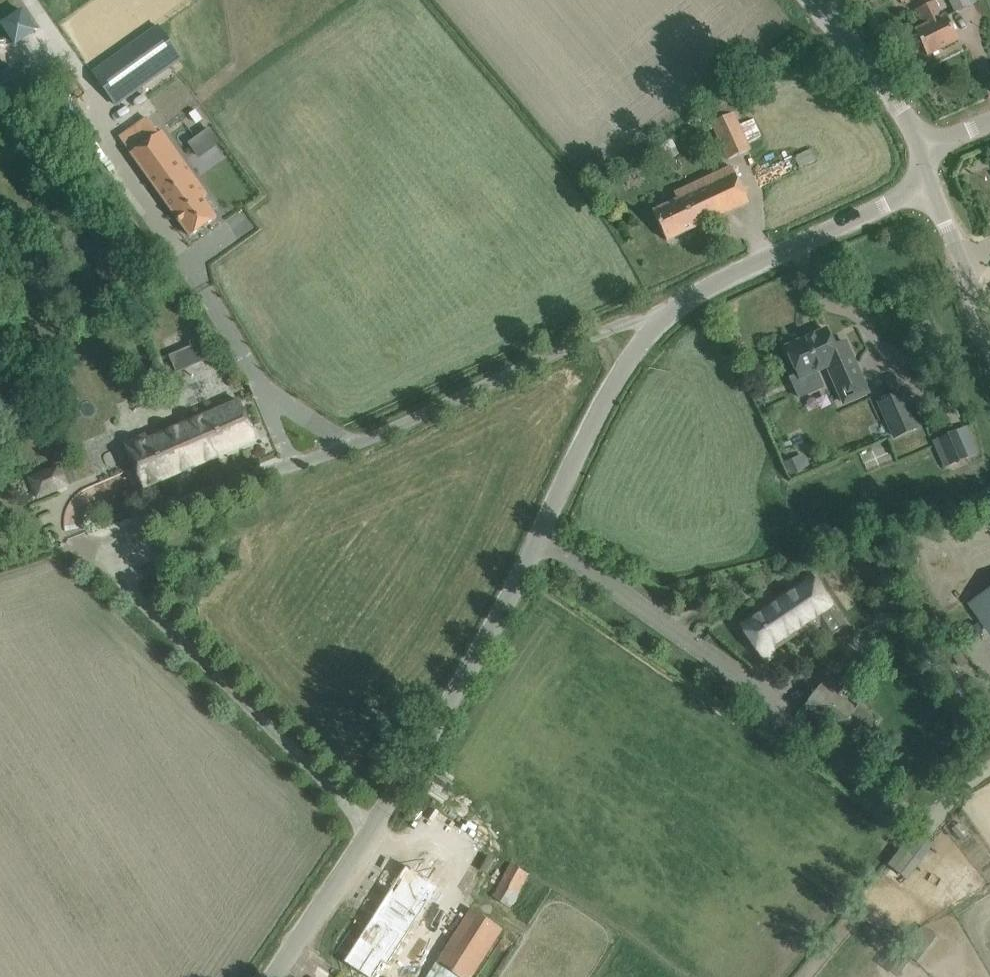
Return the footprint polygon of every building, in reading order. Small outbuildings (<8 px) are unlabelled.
[(955,12),(980,0),(950,0),(955,12)] [(927,55),(958,40),(946,16),(942,18),(934,1),(918,9),(926,26),(915,31),(927,55)] [(161,31),(96,77),(119,110),(185,63),(161,31)] [(778,62),(789,52),(782,43),(770,54),(778,62)] [(139,98),(151,116),(166,106),(153,88),(139,98)] [(750,149),(733,113),(711,123),(728,159),(750,149)] [(145,129),(124,144),(131,154),(190,236),(216,217),(202,198),(207,195),(162,132),(152,139),(145,129)] [(209,129),(190,143),(199,156),(218,142),(209,129)] [(732,167),(714,175),(675,193),(677,198),(652,209),(666,240),(748,202),(732,167)] [(868,392),(861,378),(845,342),(834,347),(826,330),(786,347),(801,381),(826,370),(841,404),(868,392)] [(176,375),(213,359),(207,344),(170,360),(176,375)] [(917,428),(900,391),(878,401),(895,438),(917,428)] [(240,404),(157,440),(135,449),(151,487),(256,442),(240,404)] [(939,436),(952,463),(968,456),(956,428),(939,436)] [(32,499),(71,488),(64,463),(25,474),(32,499)] [(811,575),(810,576),(738,623),(765,664),(776,656),(773,653),(807,630),(810,635),(821,627),(819,623),(836,611),(811,575)] [(975,599),(989,621),(989,589),(975,599)] [(803,706),(857,749),(878,722),(859,704),(855,708),(822,681),(803,706)] [(897,852),(887,866),(907,880),(920,862),(901,848),(900,848),(897,852)] [(515,906),(532,870),(511,861),(494,897),(515,906)] [(361,973),(367,976),(373,976),(385,959),(390,962),(438,887),(406,866),(344,963),(361,973)] [(503,930),(470,908),(427,976),(472,976),(503,930)] [(911,941),(926,953),(940,935),(925,923),(911,941)]
